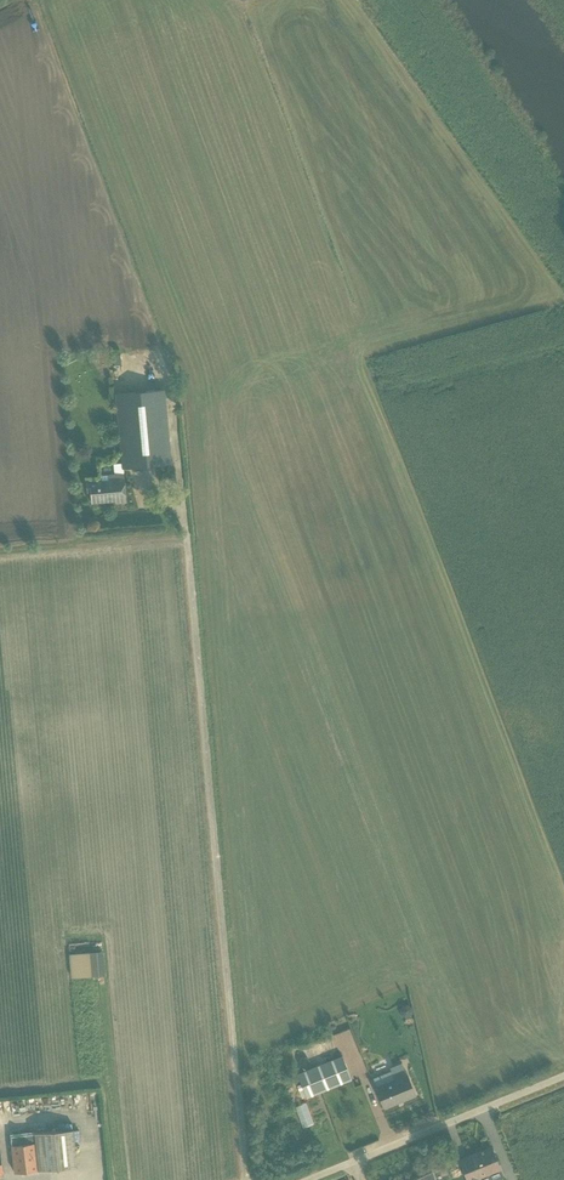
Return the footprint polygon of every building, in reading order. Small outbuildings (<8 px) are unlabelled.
[(176,467),(171,392),(122,395),(126,470),(176,467)] [(92,503),(131,503),(131,475),(92,475),(92,503)] [(459,621),(447,621),(447,630),(460,630),(459,621)] [(109,953),(75,954),(75,978),(109,978),(109,953)] [(345,1056),(299,1074),(307,1098),(353,1080),(345,1056)] [(403,1069),(367,1083),(381,1118),(417,1103),(403,1069)] [(268,1084),(273,1109),(282,1107),(279,1093),(285,1092),(283,1081),(268,1084)] [(310,1122),(315,1122),(316,1109),(304,1108),(303,1118),(311,1118),(310,1122)] [(287,1121),(294,1119),(291,1109),(285,1111),(287,1121)] [(61,1133),(9,1137),(14,1176),(65,1170),(61,1133)] [(454,1160),(462,1179),(488,1179),(504,1173),(492,1144),(454,1160)]
